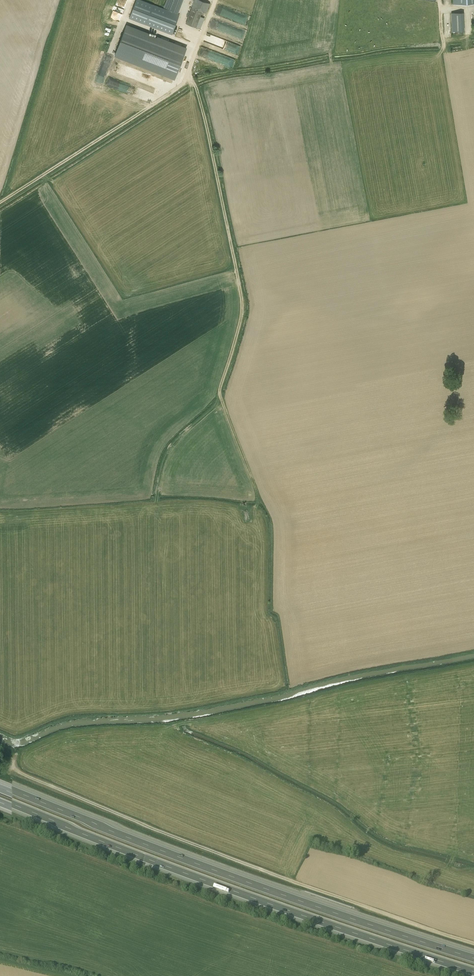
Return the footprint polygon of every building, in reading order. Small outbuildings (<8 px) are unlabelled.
[(170,11),(153,5),(141,0),(136,0),(129,18),(146,25),(172,35),(180,15),(179,15),(185,0),(175,0),(170,11)] [(201,0),(194,0),(185,24),(196,28),(202,12),(206,13),(210,4),(201,0)] [(463,12),(451,13),(452,32),(464,31),(463,12)] [(175,78),(182,59),(186,48),(126,25),(124,30),(125,30),(117,51),(117,50),(115,55),(175,78)] [(237,30),(235,36),(240,38),(243,32),(237,30)] [(235,53),(238,45),(207,33),(204,41),(235,53)] [(232,58),(201,47),(198,54),(229,66),(232,58)] [(163,89),(165,82),(130,71),(127,78),(163,89)] [(151,102),(154,95),(99,77),(98,83),(132,94),(131,96),(151,102)]
